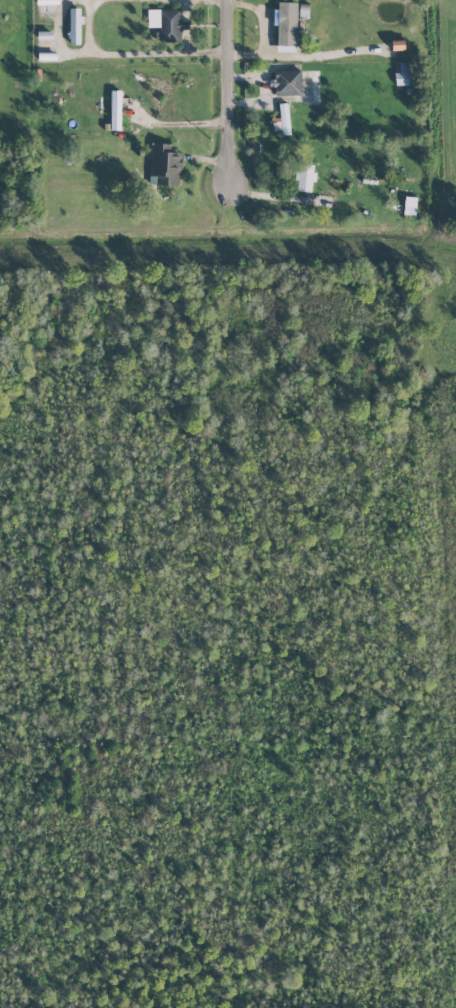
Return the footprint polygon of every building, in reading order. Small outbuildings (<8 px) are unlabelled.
[(297,2),(278,2),(277,45),(296,46),(297,2)] [(70,44),(81,44),(81,8),(69,8),(70,44)] [(148,9),(147,27),(160,27),(160,42),(180,42),(180,29),(189,29),(189,22),(180,21),(180,10),(148,9)] [(403,41),(392,41),(392,50),(404,50),(403,41)] [(395,85),(410,85),(410,63),(399,63),(400,72),(395,72),(395,85)] [(275,96),(302,95),(301,70),(274,71),(274,79),(269,79),(270,87),(275,87),(275,96)] [(120,91),(110,91),(110,130),(121,130),(120,91)] [(281,135),(289,135),(288,103),(279,103),(279,119),(273,119),(273,127),(281,127),(281,135)] [(173,144),(151,143),(150,179),(156,179),(156,185),(180,186),(182,152),(173,152),(173,144)] [(297,191),(311,192),(312,182),(314,182),(315,165),(298,164),(297,191)] [(362,184),(384,185),(384,177),(362,177),(362,184)] [(416,197),(404,197),(404,214),(415,215),(416,197)]
